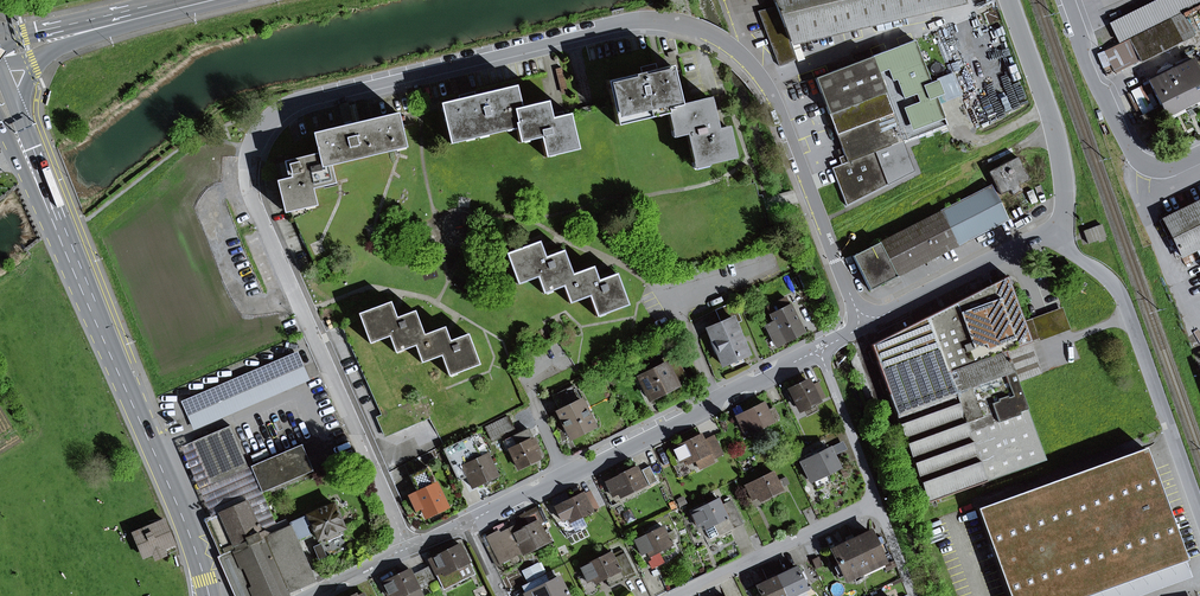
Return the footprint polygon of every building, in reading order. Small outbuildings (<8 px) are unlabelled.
[(955,0),(774,0),(776,7),(788,40),(955,0)] [(1119,42),(1199,2),(1199,0),(1156,0),(1110,23),(1119,42)] [(788,40),(776,7),(757,11),(776,61),(794,54),(788,40)] [(1182,39),(1192,35),(1181,13),(1171,18),(1182,39)] [(1139,61),(1182,39),(1171,18),(1128,39),(1139,61)] [(1115,73),(1139,61),(1128,39),(1104,51),(1115,73)] [(937,80),(930,83),(914,40),(815,78),(842,148),(847,162),(841,164),(831,168),(846,206),(888,185),(875,152),(946,125),(935,96),(942,94),(937,80)] [(776,61),(778,66),(796,59),(794,54),(776,61)] [(1199,100),(1199,79),(1191,61),(1150,81),(1168,119),(1187,110),(1185,107),(1199,100)] [(657,69),(656,64),(641,67),(642,73),(657,69)] [(668,113),(682,109),(681,105),(671,66),(657,69),(642,73),(607,81),(617,125),(668,113)] [(562,67),(555,69),(561,94),(568,92),(562,67)] [(463,91),(460,79),(454,80),(457,93),(463,91)] [(512,109),(521,107),(515,85),(476,95),(475,92),(466,94),(467,97),(441,103),(450,143),(516,127),(512,109)] [(694,166),(734,157),(727,127),(717,129),(714,120),(710,101),(709,98),(681,105),(682,109),(668,113),(673,135),(686,132),(694,166)] [(714,120),(719,119),(714,100),(710,101),(714,120)] [(577,149),(569,114),(557,116),(556,113),(550,115),(547,101),(521,107),(512,109),(516,127),(520,142),(540,137),(545,156),(577,149)] [(356,104),(349,106),(353,123),(360,121),(356,104)] [(332,165),(407,147),(398,112),(360,121),(353,123),(313,133),(318,153),(322,167),(332,165)] [(841,164),(847,162),(842,148),(837,150),(840,156),(838,157),(841,164)] [(313,188),(336,183),(332,165),(322,167),(318,153),(284,161),(285,162),(288,175),(291,174),(292,177),(282,179),(277,180),(285,213),(317,205),(313,188)] [(1021,190),(1019,185),(1027,181),(1019,166),(1021,164),(1017,156),(991,170),(993,174),(996,175),(997,187),(996,187),(1000,195),(1009,190),(1012,195),(1021,190)] [(285,162),(279,164),(282,179),(292,177),(291,174),(288,175),(285,162)] [(1027,181),(1029,180),(1021,164),(1019,166),(1027,181)] [(996,187),(997,187),(996,175),(993,174),(991,170),(988,172),(996,187)] [(898,283),(895,277),(1008,219),(991,185),(852,256),(869,290),(887,281),(891,287),(898,283)] [(1159,220),(1167,237),(1170,235),(1181,256),(1185,265),(1199,258),(1199,200),(1159,220)] [(1176,259),(1181,256),(1170,235),(1167,237),(1159,220),(1158,221),(1176,259)] [(1083,231),(1088,243),(1106,237),(1101,224),(1083,231)] [(563,286),(575,282),(572,274),(563,250),(545,257),(539,241),(506,253),(518,284),(537,277),(543,294),(563,286)] [(616,273),(598,280),(593,266),(572,274),(575,282),(563,286),(569,304),(589,296),(596,317),(628,305),(616,273)] [(1045,460),(1017,382),(1041,373),(1030,342),(1026,331),(1023,322),(1007,276),(870,345),(874,354),(928,503),(1045,460)] [(767,326),(776,345),(803,331),(785,297),(767,307),(775,322),(767,326)] [(415,345),(426,341),(424,335),(415,311),(396,318),(393,309),(391,302),(359,314),(370,343),(389,336),(396,353),(415,345)] [(742,321),(734,302),(716,309),(722,322),(707,329),(712,342),(715,340),(720,351),(717,352),(722,365),(729,362),(741,357),(748,354),(735,324),(742,321)] [(1062,307),(1023,322),(1026,331),(1030,342),(1039,339),(1039,341),(1070,330),(1062,307)] [(360,325),(357,318),(342,325),(345,332),(360,325)] [(468,334),(450,341),(446,332),(444,327),(424,335),(426,341),(415,345),(421,363),(441,355),(449,376),(479,364),(468,334)] [(717,352),(720,351),(715,340),(712,342),(710,343),(715,353),(717,352)] [(632,354),(637,365),(654,357),(648,346),(632,354)] [(181,401),(193,430),(310,380),(297,351),(181,401)] [(675,385),(674,384),(686,378),(674,353),(661,360),(664,366),(638,379),(641,385),(645,383),(652,396),(652,397),(675,385)] [(729,362),(731,367),(744,362),(741,357),(729,362)] [(794,399),(800,410),(818,401),(825,397),(818,383),(810,386),(808,381),(790,390),(792,394),(789,396),(791,400),(794,399)] [(648,398),(652,396),(645,383),(641,385),(648,398)] [(571,438),(594,426),(573,386),(556,394),(564,409),(558,412),(562,421),(559,422),(562,428),(565,427),(571,438)] [(558,412),(564,409),(556,394),(550,397),(558,412)] [(800,410),(801,413),(819,404),(818,401),(800,410)] [(773,422),(773,421),(779,418),(774,409),(768,412),(764,403),(736,417),(743,431),(749,428),(751,433),(773,422)] [(492,441),(510,432),(508,428),(513,426),(508,416),(485,427),(492,441)] [(192,442),(210,484),(248,468),(230,426),(192,442)] [(510,449),(519,468),(539,459),(533,447),(536,446),(528,429),(506,440),(510,449)] [(467,475),(472,487),(496,476),(476,434),(444,449),(458,479),(467,475)] [(713,462),(712,459),(722,454),(713,437),(704,441),(701,434),(673,448),(680,462),(685,460),(688,464),(696,460),(700,468),(713,462)] [(506,440),(502,441),(507,451),(510,449),(506,440)] [(833,456),(847,449),(843,441),(829,448),(833,456)] [(278,532),(262,493),(251,467),(248,468),(210,484),(192,442),(182,447),(212,516),(206,519),(206,521),(220,556),(219,559),(235,595),(256,595),(220,513),(247,502),(257,525),(259,524),(262,532),(264,531),(270,533),(270,535),(278,532)] [(251,467),(262,493),(313,471),(302,444),(251,466),(251,467)] [(799,459),(810,481),(813,480),(826,473),(838,467),(833,456),(829,448),(827,445),(820,448),(814,451),(799,459)] [(1144,448),(976,509),(1008,595),(1086,595),(1184,560),(1185,560),(1144,448)] [(642,470),(649,485),(657,481),(649,466),(642,470)] [(426,516),(446,506),(427,467),(409,475),(418,494),(410,497),(417,511),(423,508),(426,516)] [(619,493),(620,497),(645,485),(636,467),(605,482),(612,496),(619,493)] [(758,497),(760,502),(782,491),(773,472),(745,486),(752,500),(758,497)] [(817,488),(830,481),(826,473),(813,480),(817,488)] [(588,504),(595,501),(590,490),(583,494),(588,504)] [(568,518),(570,522),(599,508),(595,501),(588,504),(583,494),(583,493),(555,507),(562,521),(568,518)] [(710,539),(732,528),(722,506),(718,499),(690,513),(697,527),(703,524),(710,539)] [(256,595),(279,595),(314,581),(297,542),(290,527),(279,531),(278,532),(270,535),(270,533),(264,531),(262,532),(259,524),(257,525),(247,502),(220,513),(256,595)] [(732,528),(741,524),(731,502),(722,506),(732,528)] [(288,524),(286,519),(276,524),(279,531),(290,527),(297,542),(310,536),(307,528),(312,525),(321,545),(323,548),(346,537),(343,529),(346,528),(334,503),(288,524)] [(537,521),(539,525),(544,522),(536,507),(519,516),(520,519),(524,517),(528,526),(537,521)] [(165,555),(163,549),(174,545),(163,521),(133,534),(137,541),(140,542),(146,557),(153,554),(156,559),(165,555)] [(522,551),(524,554),(548,542),(537,521),(528,526),(521,529),(519,524),(501,533),(504,540),(491,545),(500,563),(509,558),(507,553),(520,547),(522,551)] [(649,556),(671,545),(670,542),(676,538),(673,531),(666,534),(662,527),(634,540),(641,555),(647,552),(649,556)] [(487,537),(491,545),(504,540),(501,533),(498,535),(497,532),(487,537)] [(881,558),(882,557),(870,532),(854,539),(853,537),(846,541),(847,543),(831,550),(838,564),(833,567),(838,578),(858,569),(861,574),(883,564),(881,558)] [(445,589),(462,581),(456,569),(469,563),(460,544),(430,559),(445,589)] [(320,560),(327,557),(323,548),(321,545),(315,548),(320,560)] [(487,548),(496,565),(500,563),(491,545),(487,548)] [(507,553),(509,558),(522,551),(520,547),(507,553)] [(605,578),(610,587),(635,575),(622,550),(612,555),(611,552),(580,567),(587,582),(593,579),(595,583),(605,578)] [(1190,577),(1184,560),(1086,595),(1136,595),(1190,577)] [(462,581),(475,574),(469,563),(456,569),(462,581)] [(524,572),(528,580),(542,574),(538,566),(524,572)] [(436,582),(428,567),(420,571),(428,586),(436,582)] [(806,589),(802,580),(799,574),(796,567),(776,577),(785,595),(792,595),(806,589)] [(405,595),(419,588),(412,575),(409,569),(382,583),(388,595),(391,595),(394,594),(395,595),(405,595)] [(419,588),(420,590),(428,586),(420,571),(412,575),(419,588)] [(566,594),(568,593),(567,591),(565,592),(558,578),(549,583),(546,577),(538,581),(538,579),(522,587),(527,595),(567,595),(566,594)] [(776,577),(756,586),(759,593),(756,595),(757,595),(785,595),(776,577)]
